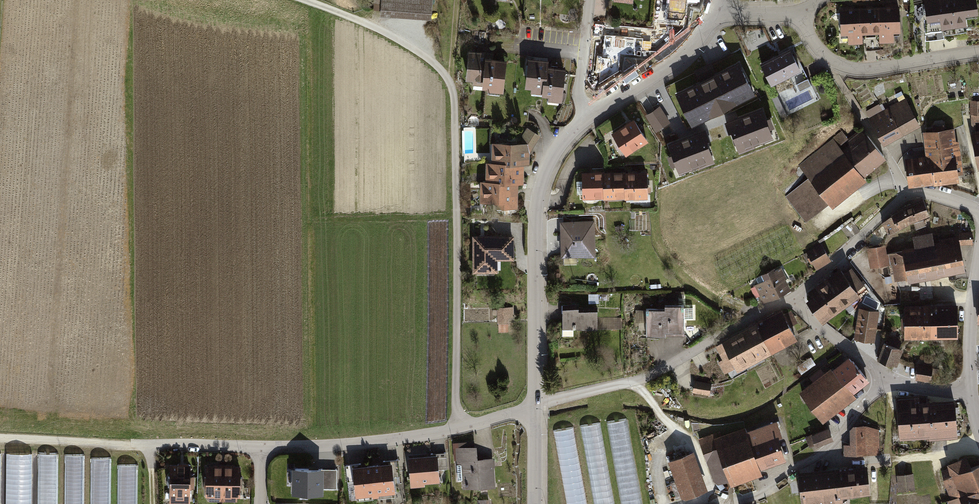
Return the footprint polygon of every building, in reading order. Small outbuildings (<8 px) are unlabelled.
[(431,20),(433,0),(374,0),(373,10),(380,11),(380,16),(431,20)] [(978,16),(978,14),(977,0),(924,0),(927,23),(940,21),(942,31),(967,27),(966,18),(978,16)] [(894,34),(900,34),(899,6),(840,9),(841,36),(848,36),(848,45),(862,44),(862,35),(879,35),(879,44),(894,43),(894,34)] [(772,86),(802,72),(791,49),(761,64),(772,86)] [(493,59),(494,53),(468,50),(465,81),(472,81),(472,85),(482,86),(485,58),(493,59)] [(487,92),(504,94),(508,60),(493,59),(485,58),(482,86),(482,89),(488,90),(487,92)] [(549,67),(549,61),(528,58),(525,89),(531,90),(531,93),(543,95),(544,79),(547,80),(549,67)] [(757,96),(739,61),(675,93),(693,128),(757,96)] [(548,101),(562,103),(566,69),(549,67),(547,80),(544,79),(543,95),(542,97),(549,98),(548,101)] [(809,79),(797,85),(800,92),(812,86),(809,79)] [(883,148),(921,127),(905,98),(886,109),(883,103),(866,112),(869,118),(868,119),(883,148)] [(970,100),(970,115),(971,115),(971,122),(975,122),(978,122),(978,100),(970,100)] [(671,122),(660,106),(646,115),(656,132),(671,122)] [(775,139),(763,108),(725,123),(730,136),(733,135),(740,154),(756,148),(756,146),(775,139)] [(626,157),(649,142),(634,119),(612,134),(626,157)] [(934,187),(959,183),(958,176),(963,175),(959,142),(956,141),(954,128),(944,130),(944,125),(932,126),(933,131),(923,132),(926,156),(905,159),(908,189),(934,185),(934,187)] [(524,166),(529,166),(530,153),(541,136),(527,127),(522,135),(522,144),(492,144),(491,163),(509,163),(509,166),(524,166)] [(865,178),(888,159),(866,133),(865,135),(860,129),(849,138),(842,130),(798,166),(808,178),(785,197),(807,223),(830,204),(834,209),(868,181),(865,178)] [(711,141),(706,130),(668,144),(680,175),(699,168),(700,169),(716,163),(708,142),(711,141)] [(518,185),(524,185),(524,166),(509,166),(509,163),(491,163),(486,163),(486,182),(503,182),(503,184),(518,185)] [(604,199),(603,173),(603,172),(582,172),(583,199),(604,199)] [(625,199),(624,173),(624,172),(603,173),(604,199),(604,200),(625,199)] [(625,200),(648,199),(647,172),(624,173),(625,199),(625,200)] [(497,208),(517,209),(518,185),(503,184),(503,182),(486,182),(480,182),(480,203),(497,203),(497,208)] [(928,212),(922,196),(904,203),(890,211),(889,214),(881,221),(887,233),(897,226),(898,227),(909,220),(928,212)] [(561,259),(596,257),(595,229),(560,230),(561,259)] [(972,244),(971,230),(959,231),(960,244),(972,244)] [(913,245),(901,247),(901,249),(886,252),(885,244),(866,247),(869,267),(891,263),(894,279),(906,277),(907,281),(963,269),(960,244),(958,234),(939,237),(939,240),(934,241),(932,231),(912,235),(913,245)] [(498,261),(514,261),(514,237),(472,237),(472,274),(498,274),(498,261)] [(833,261),(821,243),(803,254),(808,262),(809,261),(811,264),(813,263),(818,270),(833,261)] [(842,271),(838,266),(807,289),(810,294),(804,298),(821,322),(859,294),(855,289),(863,283),(851,266),(842,271)] [(761,304),(791,290),(785,279),(787,278),(781,267),(776,270),(775,268),(761,275),(764,281),(753,286),(761,304)] [(903,337),(957,337),(957,303),(903,303),(903,337)] [(688,304),(687,319),(697,319),(697,304),(688,304)] [(647,336),(685,336),(685,306),(666,306),(666,310),(647,310),(647,311),(636,311),(636,323),(647,323),(647,336)] [(509,318),(514,318),(514,307),(497,307),(497,324),(509,324),(509,318)] [(879,310),(858,307),(853,338),(873,342),(879,310)] [(573,331),(598,331),(598,329),(622,329),(622,318),(597,318),(597,312),(579,312),(579,309),(562,309),(562,336),(573,336),(573,331)] [(738,373),(798,341),(791,327),(784,315),(781,309),(756,323),(756,324),(714,346),(721,359),(717,362),(724,375),(736,369),(738,373)] [(792,310),(784,315),(791,327),(798,323),(792,310)] [(877,358),(896,365),(902,347),(899,346),(901,339),(889,335),(887,341),(883,340),(877,358)] [(852,392),(868,380),(851,357),(850,358),(847,355),(831,367),(829,366),(823,371),(820,367),(808,377),(811,380),(798,390),(822,421),(855,396),(852,392)] [(915,378),(930,381),(930,379),(939,380),(941,368),(932,367),(933,365),(917,362),(915,378)] [(712,384),(694,381),(692,393),(709,396),(712,384)] [(928,440),(958,437),(955,397),(919,400),(919,394),(896,395),(897,407),(896,407),(898,439),(928,437),(928,440)] [(761,467),(786,459),(778,435),(783,433),(777,418),(746,428),(745,424),(723,433),(722,430),(698,437),(713,479),(718,483),(728,478),(731,484),(762,473),(761,467)] [(626,419),(607,423),(622,503),(642,503),(626,419)] [(600,422),(581,426),(595,503),(615,503),(600,422)] [(843,455),(879,454),(878,428),(865,424),(852,424),(848,428),(849,443),(843,443),(843,455)] [(572,427),(553,431),(566,503),(586,503),(572,427)] [(814,446),(832,438),(827,427),(805,436),(809,446),(814,444),(814,446)] [(463,488),(495,485),(493,457),(476,458),(475,444),(474,444),(474,440),(452,442),(454,460),(456,460),(457,479),(462,478),(463,488)] [(682,497),(707,488),(694,450),(668,459),(682,497)] [(424,482),(439,481),(438,468),(447,468),(445,451),(430,452),(430,453),(407,455),(410,487),(424,485),(424,482)] [(5,503),(33,503),(33,453),(5,453),(5,503)] [(37,503),(57,503),(58,453),(38,453),(37,503)] [(64,503),(84,503),(85,455),(65,454),(64,503)] [(970,465),(966,455),(946,462),(947,468),(940,470),(942,478),(950,498),(947,500),(948,503),(978,503),(978,463),(970,465)] [(90,503),(111,503),(111,458),(91,457),(90,503)] [(378,492),(394,490),(392,476),(400,475),(398,457),(381,459),(381,461),(360,463),(360,462),(345,463),(347,479),(352,479),(354,495),(371,493),(371,495),(378,495),(378,492)] [(190,502),(190,487),(194,487),(195,475),(190,475),(190,463),(188,463),(188,462),(178,462),(178,463),(169,463),(169,502),(172,502),(174,503),(175,503),(184,503),(185,503),(186,502),(190,502)] [(237,496),(240,496),(240,464),(234,464),(234,463),(213,463),(213,464),(206,464),(205,496),(208,496),(208,500),(237,500),(237,496)] [(117,503),(137,503),(138,464),(117,464),(117,503)] [(869,493),(866,464),(797,470),(800,503),(841,503),(842,503),(841,496),(869,493)] [(322,466),(290,465),(290,491),(321,492),(322,487),(322,468),(322,466)] [(336,468),(322,468),(322,487),(336,488),(336,468)] [(913,472),(896,474),(898,490),(915,489),(913,472)]
